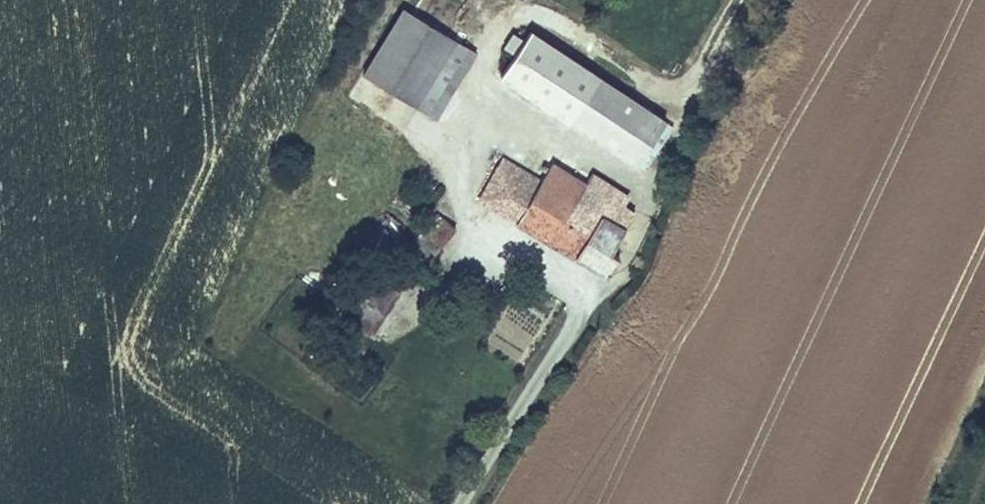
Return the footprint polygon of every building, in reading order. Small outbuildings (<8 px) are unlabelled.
[(364,66),(414,97),(455,32),(405,0),(404,0),(364,66)] [(570,112),(597,70),(528,22),(498,67),(568,114),(570,112)] [(646,164),(674,122),(597,70),(570,112),(646,164)] [(503,156),(482,192),(518,215),(540,179),(503,156)] [(622,256),(613,251),(628,226),(593,207),(602,191),(586,182),(552,161),(540,179),(518,215),(611,273),(622,256)] [(586,182),(602,191),(608,180),(594,171),(586,182)] [(593,207),(628,226),(636,212),(602,191),(593,207)] [(456,222),(435,210),(423,231),(443,244),(456,222)] [(410,253),(430,264),(443,244),(423,231),(410,253)] [(387,339),(406,297),(367,278),(347,322),(387,339)]
